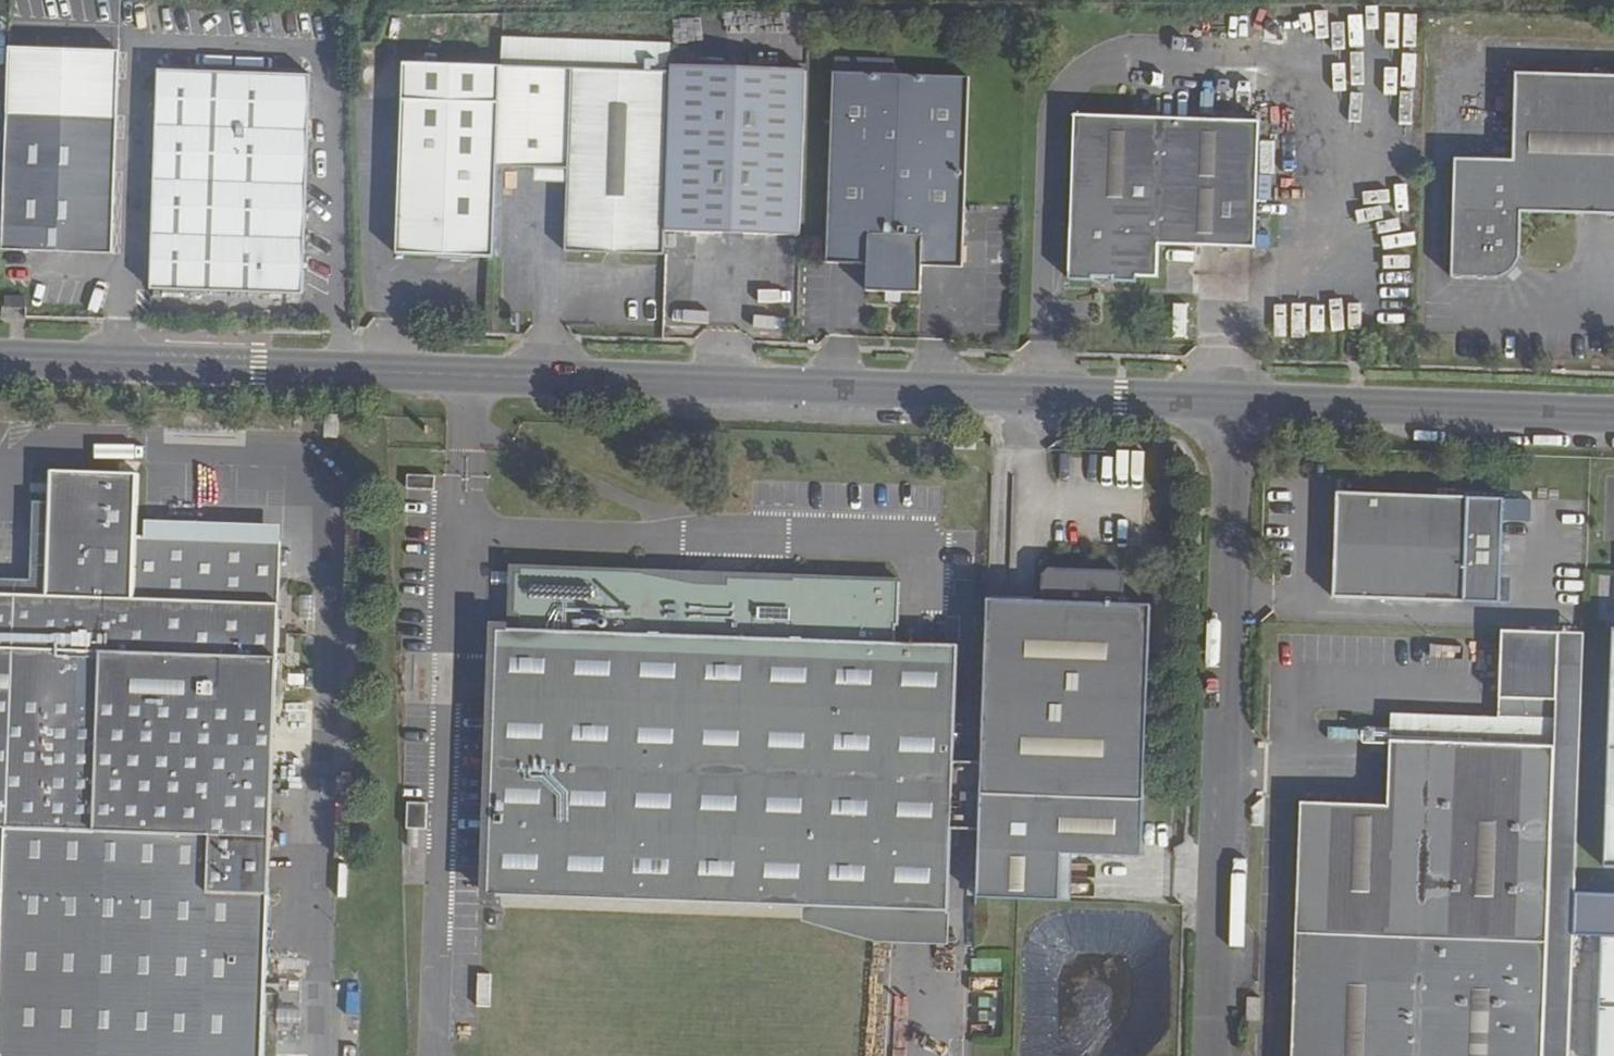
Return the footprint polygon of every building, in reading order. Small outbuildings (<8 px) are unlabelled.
[(502,28),(501,54),(577,57),(578,31),(502,28)] [(578,31),(577,57),(672,61),(672,55),(672,34),(578,31)] [(665,244),(665,231),(672,61),(577,57),(501,54),(501,65),(500,101),(498,156),(569,158),(565,240),(665,244)] [(672,61),(665,231),(800,236),(806,59),(672,55),(672,61)] [(834,73),(867,74),(868,60),(834,60),(834,73)] [(402,98),(500,101),(501,65),(403,62),(402,98)] [(317,76),(164,70),(157,290),(309,295),(317,76)] [(867,74),(834,73),(833,73),(826,263),(867,265),(866,292),(920,294),(921,267),(962,268),(969,78),(867,74)] [(1450,280),(1495,282),(1499,282),(1503,281),(1508,279),(1511,276),(1514,274),(1516,270),(1519,264),(1519,259),(1520,215),(1613,219),(1613,81),(1504,77),(1503,115),(1514,116),(1512,164),(1454,162),(1450,280)] [(494,257),(500,101),(402,98),(396,254),(494,257)] [(119,118),(11,115),(6,250),(115,254),(119,118)] [(1259,122),(1075,116),(1069,280),(1092,281),(1092,278),(1113,278),(1113,282),(1137,283),(1137,277),(1157,278),(1159,246),(1255,249),(1259,122)] [(13,297),(6,297),(5,309),(12,309),(12,308),(26,308),(27,299),(13,299),(13,297)] [(1365,346),(1346,345),(1346,356),(1365,356),(1365,346)] [(977,437),(956,436),(956,448),(976,449),(977,437)] [(3,876),(0,970),(0,1055),(263,1055),(280,542),(137,537),(139,475),(50,472),(49,503),(45,597),(0,595),(0,876),(3,876)] [(435,473),(408,474),(408,487),(436,486),(435,473)] [(1454,498),(1336,494),(1332,598),(1451,602),(1454,498)] [(1504,499),(1454,498),(1451,602),(1501,604),(1504,499)] [(45,597),(49,503),(33,503),(31,580),(0,579),(0,595),(45,597)] [(1042,603),(1123,606),(1124,579),(1119,572),(1048,570),(1043,576),(1042,603)] [(513,617),(515,573),(511,573),(509,630),(519,631),(520,618),(513,617)] [(519,631),(894,651),(897,651),(900,587),(515,573),(513,617),(520,618),(519,631)] [(1123,606),(1042,603),(987,601),(981,765),(980,797),(979,832),(977,899),(1059,902),(1061,856),(1141,859),(1150,606),(1123,606)] [(894,651),(519,631),(509,630),(497,630),(486,896),(877,911),(877,916),(946,919),(946,914),(948,914),(951,831),(968,832),(970,765),(954,764),(957,670),(893,667),(894,651)] [(1613,630),(1604,868),(1613,869),(1613,630)] [(1549,877),(1575,878),(1584,634),(1503,632),(1500,718),(1555,720),(1554,747),(1549,877)] [(1390,715),(1389,741),(1554,747),(1555,720),(1500,718),(1390,715)] [(1549,877),(1554,747),(1389,741),(1387,807),(1300,804),(1291,1055),(1543,1055),(1549,877)] [(981,765),(970,765),(968,832),(979,832),(981,765)] [(428,804),(408,803),(407,829),(427,830),(428,804)] [(1543,1055),(1569,1055),(1573,941),(1575,893),(1575,878),(1549,877),(1543,1055)] [(1575,893),(1573,941),(1602,942),(1602,938),(1613,938),(1613,895),(1575,893)] [(1597,1055),(1613,1055),(1613,938),(1602,938),(1602,942),(1597,1055)]
